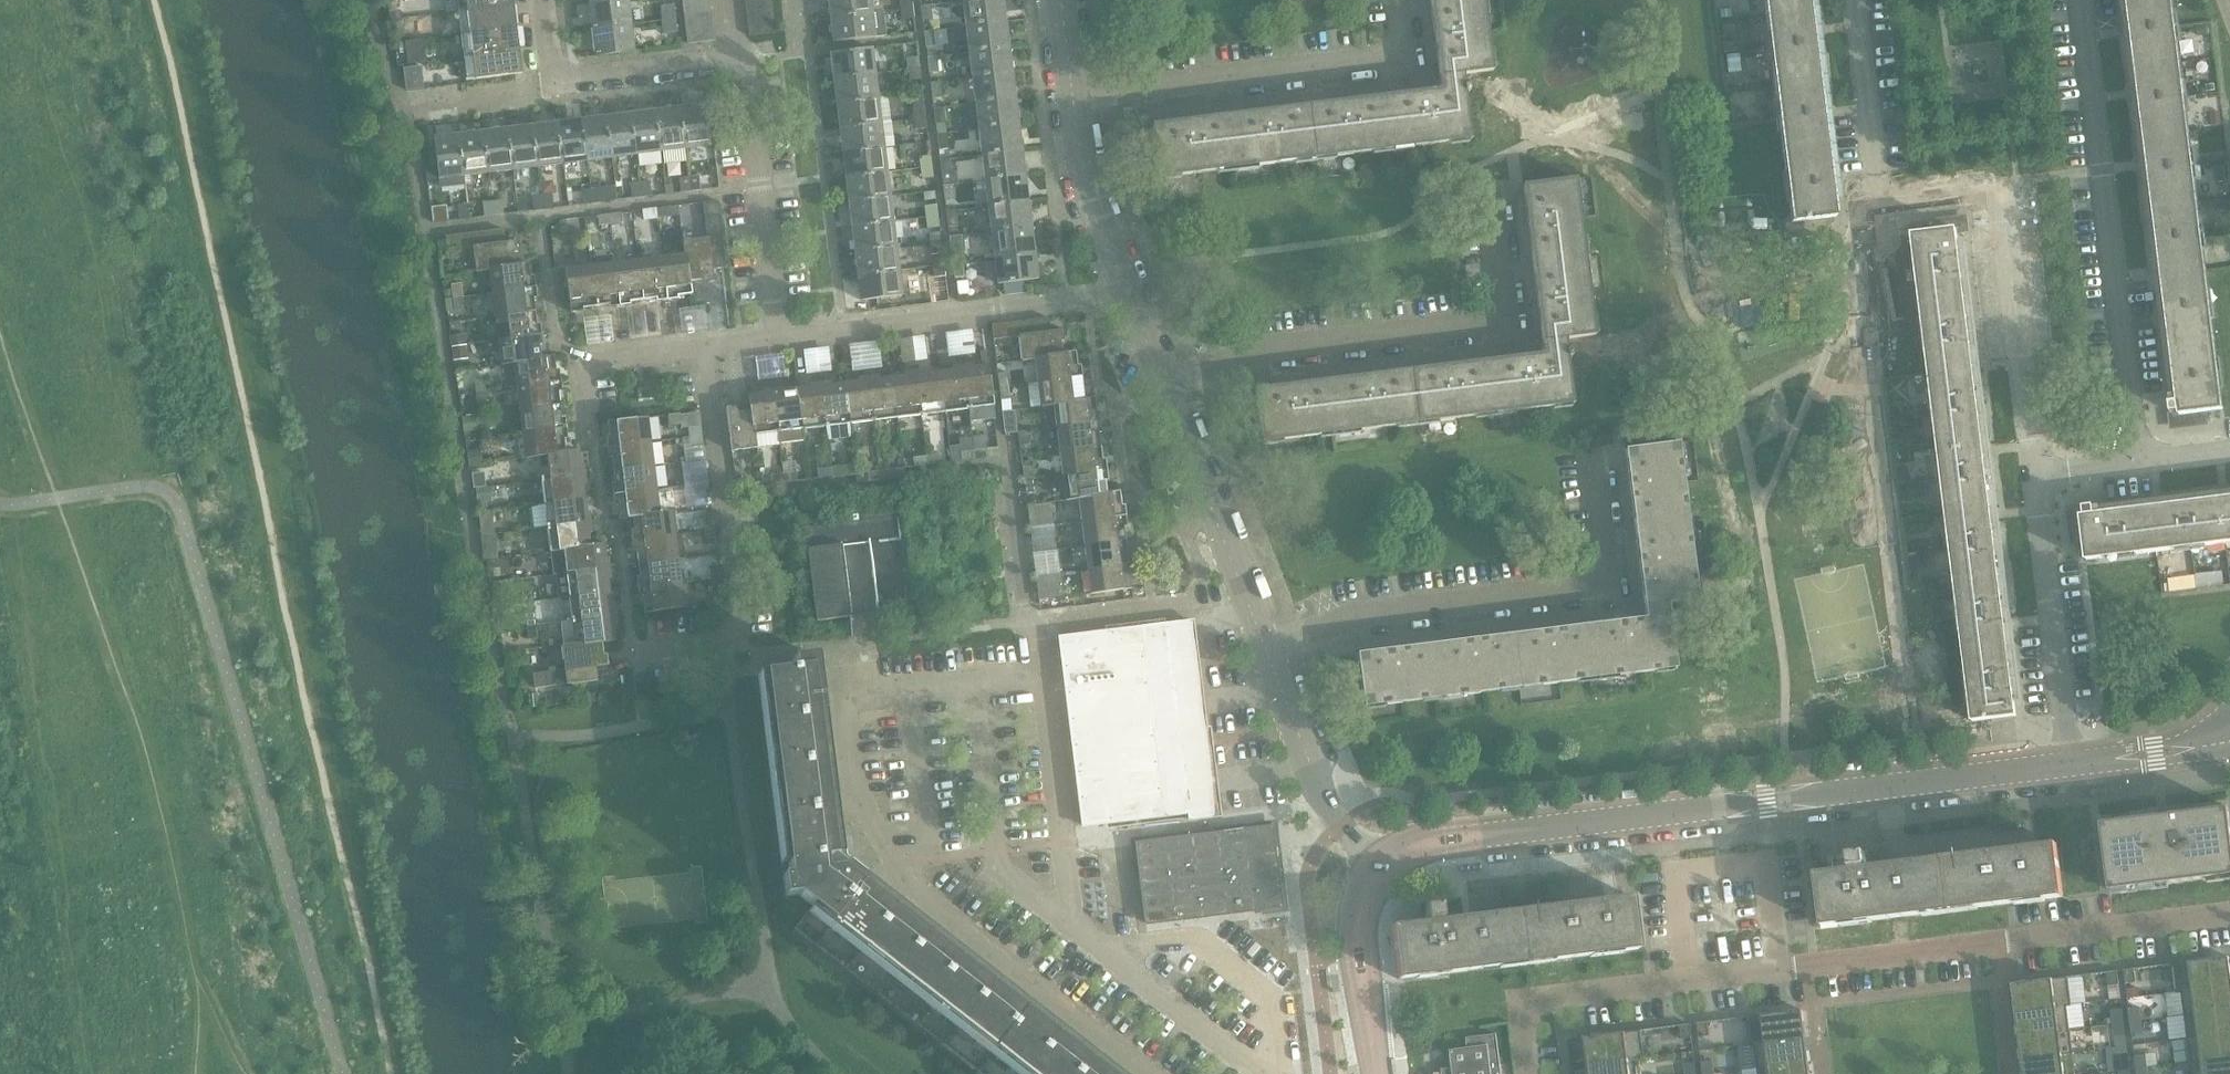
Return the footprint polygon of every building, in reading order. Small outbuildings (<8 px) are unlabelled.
[(460,13),(518,6),(517,0),(459,0),(460,13)] [(590,3),(593,30),(632,25),(629,0),(617,0),(590,3)] [(772,0),(745,0),(746,11),(773,7),(772,0)] [(831,18),(872,13),(872,12),(883,11),(882,0),(829,0),(831,18)] [(901,9),(913,8),(912,0),(900,0),(901,9)] [(963,2),(967,28),(1006,23),(1003,0),(980,0),(963,2)] [(1159,179),(1202,173),(1313,160),(1357,154),(1387,151),(1432,145),(1471,140),(1466,93),(1469,93),(1468,86),(1465,87),(1463,75),(1493,71),(1483,0),(1430,0),(1441,90),(1153,125),(1159,179)] [(1810,221),(1824,219),(1824,224),(1833,223),(1832,218),(1835,218),(1835,217),(1808,0),(1763,0),(1779,125),(1790,213),(1791,222),(1791,223),(1810,221)] [(2173,427),(2206,423),(2204,412),(2224,410),(2224,409),(2207,272),(2176,25),(2173,0),(2129,0),(2180,412),(2171,413),(2173,427)] [(685,18),(711,15),(710,2),(683,5),(685,18)] [(661,7),(663,21),(676,19),(675,5),(661,7)] [(518,6),(460,13),(464,36),(474,35),(521,29),(518,6)] [(922,7),(923,22),(933,21),(931,6),(922,7)] [(774,21),(773,7),(746,11),(748,24),(774,21)] [(913,8),(901,9),(903,20),(915,19),(913,8)] [(872,13),(831,18),(834,43),(875,38),(872,13)] [(685,18),(687,31),(713,28),(711,15),(685,18)] [(676,19),(663,21),(665,34),(678,33),(676,19)] [(774,21),(748,24),(749,37),(776,33),(774,21)] [(1009,49),(1006,23),(967,28),(970,53),(1009,49)] [(632,25),(593,30),(596,56),(635,51),(632,25)] [(713,28),(687,31),(688,44),(715,41),(713,28)] [(521,29),(474,35),(477,58),(524,52),(521,29)] [(925,32),(926,48),(936,47),(934,31),(925,32)] [(831,54),(834,79),(875,75),(872,49),(831,54)] [(1009,49),(970,53),(973,79),(1012,74),(1009,49)] [(524,52),(477,58),(480,80),(520,75),(520,76),(523,76),(523,74),(527,74),(524,52)] [(928,58),(930,74),(940,72),(938,57),(928,58)] [(907,59),(909,70),(920,69),(919,58),(907,59)] [(920,69),(909,70),(910,81),(921,80),(920,69)] [(973,79),(976,105),(1015,100),(1012,74),(973,79)] [(878,99),(875,75),(834,79),(837,104),(878,99)] [(931,84),(933,99),(943,98),(941,83),(931,84)] [(878,99),(837,104),(841,129),(881,124),(878,99)] [(976,105),(979,130),(1019,126),(1015,100),(976,105)] [(681,108),(686,149),(711,146),(707,112),(709,111),(709,108),(707,108),(706,105),(681,108)] [(913,108),(915,119),(926,118),(925,107),(913,108)] [(686,149),(681,108),(656,111),(661,152),(686,149)] [(935,110),(937,125),(946,123),(944,109),(935,110)] [(656,111),(631,115),(636,155),(661,152),(656,111)] [(631,115),(607,118),(612,158),(636,155),(631,115)] [(582,121),(587,161),(612,158),(607,118),(582,121)] [(926,118),(915,119),(916,130),(927,129),(926,118)] [(582,121),(557,124),(562,164),(587,161),(582,121)] [(557,124),(533,127),(538,167),(562,164),(557,124)] [(884,148),(881,124),(841,129),(844,153),(884,148)] [(1019,126),(979,130),(982,156),(1022,151),(1019,126)] [(533,127),(509,130),(514,170),(538,167),(533,127)] [(509,130),(484,133),(489,173),(514,170),(509,130)] [(484,133),(459,136),(465,176),(489,173),(484,133)] [(938,135),(940,151),(949,150),(947,134),(938,135)] [(465,176),(459,136),(434,139),(439,179),(465,176)] [(844,153),(847,178),(887,173),(884,148),(844,153)] [(1025,177),(1022,151),(982,156),(986,182),(1025,177)] [(920,158),(921,169),(933,167),(931,156),(920,158)] [(944,187),(953,186),(958,185),(957,174),(952,174),(950,160),(940,161),(944,187)] [(933,167),(921,169),(923,180),(934,179),(933,167)] [(887,173),(847,178),(850,202),(890,197),(887,173)] [(689,178),(691,192),(701,191),(699,177),(689,178)] [(986,182),(989,207),(1028,203),(1025,177),(986,182)] [(691,192),(689,178),(680,179),(682,193),(691,192)] [(1255,390),(1262,443),(1574,405),(1569,358),(1573,357),(1572,351),(1568,351),(1567,340),(1597,336),(1576,179),(1523,186),(1545,354),(1255,390)] [(640,184),(642,198),(651,197),(650,183),(640,184)] [(642,198),(640,184),(631,185),(633,199),(642,198)] [(953,186),(944,187),(945,202),(955,201),(953,186)] [(591,190),(593,204),(603,203),(601,189),(591,190)] [(593,204),(591,190),(582,191),(584,205),(593,204)] [(541,196),(543,210),(553,209),(551,195),(541,196)] [(543,210),(541,196),(533,197),(535,211),(543,210)] [(893,222),(890,197),(850,202),(853,227),(893,222)] [(492,202),(494,216),(504,215),(502,201),(492,202)] [(494,216),(492,202),(484,204),(485,217),(494,216)] [(689,282),(691,282),(708,279),(708,283),(714,282),(713,270),(726,268),(718,202),(704,204),(708,239),(683,242),(685,255),(686,255),(689,282)] [(989,207),(992,234),(1031,229),(1028,203),(989,207)] [(925,206),(926,218),(938,216),(937,205),(925,206)] [(459,207),(460,220),(470,219),(468,206),(459,207)] [(657,209),(658,219),(671,217),(670,208),(657,209)] [(658,219),(657,209),(644,211),(645,220),(658,219)] [(947,212),(949,227),(958,226),(957,211),(947,212)] [(609,215),(610,224),(624,223),(623,214),(609,215)] [(610,224),(609,215),(596,217),(597,226),(610,224)] [(938,216),(926,218),(928,229),(940,228),(938,216)] [(1913,235),(1913,236),(1931,374),(1973,721),(1973,722),(2006,718),(2007,723),(2015,722),(2014,717),(2017,716),(2017,715),(1957,234),(1966,232),(1965,218),(1932,222),(1933,232),(1913,235)] [(574,220),(560,221),(561,223),(562,230),(575,229),(574,220)] [(893,222),(853,227),(856,252),(896,246),(893,222)] [(517,267),(516,265),(514,248),(518,247),(517,241),(505,243),(503,229),(446,237),(448,251),(474,248),(477,273),(490,271),(490,270),(517,267)] [(1031,229),(992,234),(995,259),(1035,254),(1031,229)] [(951,239),(953,254),(962,253),(960,238),(951,239)] [(896,246),(856,252),(859,277),(900,272),(896,246)] [(932,256),(933,268),(944,266),(943,254),(932,256)] [(1035,254),(995,259),(998,284),(1023,281),(1023,283),(1027,283),(1027,281),(1038,280),(1035,254)] [(686,255),(685,255),(663,258),(668,301),(673,301),(672,297),(692,295),(691,282),(689,282),(686,255)] [(663,258),(638,261),(643,301),(662,299),(662,302),(668,301),(663,258)] [(615,264),(620,307),(625,307),(625,303),(643,301),(638,261),(615,264)] [(954,264),(956,279),(965,278),(963,263),(954,264)] [(530,264),(516,265),(517,267),(490,270),(490,271),(493,295),(536,289),(536,283),(532,283),(530,264)] [(591,267),(596,307),(615,304),(615,308),(620,307),(615,264),(591,267)] [(944,266),(933,268),(934,278),(946,277),(944,266)] [(596,307),(591,267),(566,270),(571,313),(578,313),(577,309),(596,307)] [(900,272),(859,277),(862,301),(865,301),(865,302),(869,302),(903,296),(900,272)] [(452,285),(454,300),(464,298),(462,284),(452,285)] [(536,289),(493,295),(496,318),(536,312),(533,294),(537,293),(536,289)] [(464,298),(454,300),(455,312),(465,311),(464,298)] [(683,306),(684,330),(710,329),(709,305),(683,306)] [(538,331),(536,312),(496,318),(498,342),(542,336),(541,330),(538,331)] [(1063,356),(1062,354),(1060,337),(1064,337),(1063,330),(1051,332),(1049,318),(992,326),(994,340),(1020,337),(1023,362),(1036,360),(1036,359),(1063,356)] [(975,329),(948,332),(951,356),(977,353),(975,329)] [(901,338),(904,361),(930,357),(926,334),(901,338)] [(469,336),(452,338),(453,347),(470,345),(469,336)] [(542,336),(498,342),(502,366),(515,364),(515,363),(542,360),(541,359),(539,341),(543,341),(542,336)] [(854,342),(857,366),(882,364),(880,340),(854,342)] [(467,346),(453,348),(455,361),(469,359),(467,346)] [(806,349),(809,372),(834,369),(831,346),(806,349)] [(1036,359),(1036,360),(1039,382),(1082,377),(1082,372),(1078,372),(1076,353),(1062,354),(1063,356),(1036,359)] [(515,364),(518,387),(561,382),(561,376),(557,377),(555,357),(541,359),(542,360),(515,363),(515,364)] [(964,366),(969,409),(994,406),(989,366),(969,368),(969,365),(964,366)] [(960,370),(941,372),(946,412),(969,409),(964,366),(959,366),(960,370)] [(1287,382),(1318,381),(1317,368),(1287,369),(1287,382)] [(921,371),(917,372),(922,415),(946,412),(941,372),(922,374),(921,371)] [(912,375),(893,378),(898,418),(922,415),(917,372),(912,372),(912,375)] [(998,374),(1000,387),(1009,386),(1008,373),(998,374)] [(475,379),(477,392),(486,391),(485,377),(475,379)] [(845,384),(850,424),(874,421),(869,377),(864,378),(865,381),(845,384)] [(869,377),(874,421),(898,418),(893,378),(874,380),(874,377),(869,377)] [(1082,377),(1039,382),(1042,408),(1055,406),(1055,405),(1082,402),(1082,400),(1079,383),(1083,382),(1082,377)] [(561,382),(518,387),(520,411),(561,406),(558,387),(562,386),(561,382)] [(798,390),(803,430),(826,427),(821,383),(816,384),(816,387),(798,390)] [(821,383),(826,427),(850,424),(845,384),(826,386),(826,383),(821,383)] [(1009,386),(1000,387),(1001,401),(1011,399),(1009,386)] [(779,433),(773,389),(769,390),(769,393),(749,396),(750,409),(751,409),(755,436),(756,435),(779,433)] [(803,430),(798,390),(779,392),(778,389),(773,389),(779,433),(780,432),(781,444),(803,441),(802,430),(803,430)] [(486,391),(477,392),(478,405),(488,404),(486,391)] [(1055,405),(1055,406),(1058,428),(1101,423),(1101,418),(1097,418),(1095,398),(1082,400),(1082,402),(1055,405)] [(561,406),(520,411),(523,435),(567,429),(566,424),(563,424),(561,406)] [(751,409),(750,409),(733,411),(733,407),(727,408),(732,452),(758,449),(756,435),(755,436),(751,409)] [(1003,413),(1005,427),(1014,426),(1012,412),(1003,413)] [(472,418),(463,419),(465,433),(474,432),(472,418)] [(607,443),(608,448),(651,442),(648,418),(608,423),(610,443),(607,443)] [(1101,423),(1058,428),(1061,452),(1101,447),(1098,428),(1102,428),(1101,423)] [(689,428),(690,437),(703,435),(702,427),(689,428)] [(568,434),(567,429),(523,435),(526,459),(540,457),(539,457),(566,453),(566,452),(564,434),(568,434)] [(1019,433),(1021,446),(1030,445),(1029,432),(1019,433)] [(974,451),(975,460),(989,459),(985,433),(973,435),(974,451)] [(703,435),(690,437),(691,448),(704,446),(703,435)] [(654,466),(651,442),(608,448),(608,453),(612,453),(614,472),(654,466)] [(1698,600),(1688,523),(1685,494),(1679,444),(1625,450),(1646,618),(1358,654),(1364,707),(1405,702),(1434,699),(1486,692),(1519,688),(1559,683),(1590,679),(1646,673),(1676,669),(1669,622),(1673,622),(1672,615),(1669,615),(1667,604),(1698,600)] [(1101,447),(1061,452),(1063,476),(1107,470),(1107,466),(1103,466),(1101,447)] [(479,450),(467,452),(470,467),(481,465),(479,450)] [(539,457),(540,457),(542,481),(586,475),(585,470),(582,471),(579,451),(566,452),(566,453),(539,457)] [(975,460),(974,451),(961,452),(962,462),(975,460)] [(927,456),(928,466),(941,464),(940,455),(927,456)] [(928,466),(927,456),(913,458),(915,468),(928,466)] [(613,490),(613,496),(657,490),(654,466),(614,472),(616,490),(613,490)] [(831,468),(832,478),(846,476),(844,467),(831,468)] [(1023,468),(1025,481),(1034,480),(1033,467),(1023,468)] [(832,478),(831,468),(818,470),(819,479),(832,478)] [(880,471),(881,481),(895,479),(893,469),(880,471)] [(1107,470),(1063,476),(1067,501),(1080,500),(1080,499),(1107,495),(1106,494),(1104,477),(1108,476),(1107,470)] [(881,481),(880,471),(867,473),(868,482),(881,481)] [(498,473),(499,487),(509,485),(507,472),(498,473)] [(784,474),(785,484),(798,482),(797,472),(784,474)] [(484,473),(474,475),(475,488),(477,488),(486,487),(484,473)] [(695,476),(696,485),(709,483),(708,474),(695,476)] [(785,484),(784,474),(770,476),(772,485),(785,484)] [(542,481),(545,505),(585,499),(584,486),(587,486),(586,475),(542,481)] [(735,480),(736,490),(750,488),(748,478),(735,480)] [(1034,480),(1025,481),(1026,494),(1036,493),(1034,480)] [(709,483),(696,485),(697,495),(710,493),(709,483)] [(509,485),(499,487),(501,499),(510,498),(509,485)] [(489,488),(477,489),(479,503),(491,501),(489,488)] [(657,490),(613,496),(614,501),(618,500),(620,520),(633,518),(633,517),(660,514),(660,513),(657,490)] [(1080,500),(1082,522),(1126,516),(1126,512),(1122,512),(1120,492),(1106,494),(1107,495),(1080,499),(1080,500)] [(2087,560),(2088,560),(2229,542),(2229,498),(2096,515),(2094,506),(2083,507),(2084,507),(2070,509),(2074,542),(2084,541),(2087,560)] [(585,499),(545,505),(548,528),(592,523),(591,518),(588,518),(585,499)] [(632,536),(633,542),(676,536),(673,511),(660,513),(660,514),(633,517),(633,518),(635,536),(632,536)] [(493,514),(480,515),(482,536),(495,534),(493,514)] [(806,528),(817,622),(851,618),(842,546),(869,543),(878,614),(910,610),(899,517),(859,521),(859,515),(850,516),(851,522),(806,528)] [(1126,516),(1082,522),(1085,546),(1125,540),(1123,522),(1127,522),(1126,516)] [(704,519),(705,532),(715,531),(713,518),(704,519)] [(1029,519),(1031,529),(1044,527),(1043,518),(1029,519)] [(503,520),(505,533),(515,532),(513,519),(503,520)] [(592,523),(548,528),(551,553),(564,551),(564,550),(591,547),(591,546),(589,528),(592,527),(592,523)] [(1044,527),(1031,529),(1032,538),(1045,537),(1044,527)] [(715,531),(705,532),(707,546),(717,545),(715,531)] [(637,546),(639,565),(679,560),(676,536),(633,542),(633,546),(637,546)] [(1125,540),(1085,546),(1088,570),(1132,564),(1131,559),(1128,560),(1125,540)] [(487,542),(484,542),(487,557),(499,555),(496,541),(487,542)] [(564,550),(564,551),(567,574),(611,568),(610,563),(607,564),(604,544),(591,546),(591,547),(564,550)] [(508,560),(488,561),(490,577),(510,575),(508,560)] [(638,584),(638,589),(682,584),(679,560),(639,565),(641,583),(638,584)] [(1132,564),(1088,570),(1091,595),(1131,590),(1129,570),(1133,569),(1132,564)] [(1035,567),(1036,576),(1049,575),(1048,565),(1035,567)] [(709,567),(711,580),(721,578),(719,566),(709,567)] [(611,568),(567,574),(556,575),(559,599),(570,598),(610,592),(608,574),(611,573),(611,568)] [(1049,575),(1036,576),(1037,586),(1051,584),(1049,575)] [(721,578),(711,580),(713,593),(722,592),(721,578)] [(682,584),(638,589),(639,594),(642,594),(645,613),(685,608),(682,584)] [(510,586),(493,589),(495,606),(513,604),(510,586)] [(610,592),(570,598),(573,621),(616,616),(616,611),(613,611),(610,592)] [(526,614),(528,627),(537,626),(536,613),(526,614)] [(617,621),(616,616),(573,621),(576,644),(576,645),(603,641),(603,643),(616,641),(614,621),(617,621)] [(1060,638),(1086,824),(1219,805),(1193,620),(1060,638)] [(537,626),(528,627),(529,640),(539,639),(537,626)] [(576,645),(576,644),(563,646),(566,669),(533,674),(535,689),(599,681),(597,667),(610,666),(609,660),(605,660),(603,643),(603,641),(576,645)] [(862,877),(858,882),(855,880),(856,878),(856,877),(855,875),(854,874),(853,873),(851,873),(849,873),(848,874),(844,871),(842,869),(837,870),(831,826),(838,825),(817,658),(817,657),(793,660),(793,661),(795,661),(796,671),(758,675),(782,864),(788,863),(790,876),(782,876),(785,897),(798,895),(800,897),(800,896),(813,906),(792,933),(974,1073),(1115,1073),(862,877)] [(2185,814),(2102,824),(2103,831),(2110,891),(2220,877),(2229,876),(2229,818),(2229,809),(2185,814)] [(1244,832),(1254,911),(1271,909),(1271,908),(1280,906),(1280,907),(1281,907),(1281,906),(1280,906),(1271,829),(1271,828),(1270,828),(1270,829),(1244,832)] [(1218,835),(1227,914),(1254,911),(1244,832),(1218,835)] [(1191,839),(1201,917),(1227,914),(1218,835),(1191,839)] [(1201,917),(1191,839),(1165,842),(1175,921),(1201,917)] [(2081,841),(2082,849),(2090,849),(2090,840),(2081,841)] [(1175,921),(1165,842),(1139,845),(1137,845),(1138,846),(1141,870),(1140,870),(1147,924),(1175,921)] [(1820,880),(1819,874),(1818,874),(1824,927),(1826,927),(2063,897),(2063,898),(2064,897),(2058,844),(2056,845),(2057,850),(1887,871),(1884,850),(1850,854),(1850,856),(1834,858),(1837,877),(1820,880)] [(1392,934),(1398,979),(1638,950),(1631,897),(1630,897),(1631,903),(1461,924),(1458,903),(1424,907),(1427,930),(1392,934)] [(2229,987),(2229,959),(2229,957),(2174,965),(2177,993),(2193,992),(2229,987)] [(2137,983),(2135,969),(2124,971),(2126,984),(2137,983)] [(2118,972),(2107,973),(2109,986),(2119,985),(2118,972)] [(2016,1013),(2067,1007),(2072,1006),(2069,978),(2012,985),(2016,1013)] [(2229,1011),(2229,987),(2193,992),(2196,1015),(2229,1011)] [(2019,1037),(2070,1030),(2067,1007),(2016,1013),(2019,1037)] [(2131,1022),(2142,1021),(2140,1007),(2129,1009),(2131,1022)] [(2113,1024),(2124,1023),(2123,1010),(2112,1011),(2113,1024)] [(1750,1047),(1755,1046),(1807,1040),(1803,1011),(1747,1018),(1750,1047)] [(2229,1034),(2229,1011),(2196,1015),(2199,1038),(2188,1039),(2188,1040),(2229,1034)] [(2133,1035),(2143,1034),(2142,1021),(2131,1022),(2133,1035)] [(1710,1036),(1708,1023),(1698,1024),(1699,1037),(1710,1036)] [(2115,1037),(2126,1036),(2124,1023),(2113,1024),(2115,1037)] [(1691,1025),(1680,1026),(1682,1040),(1693,1038),(1691,1025)] [(2022,1060),(2073,1054),(2070,1030),(2019,1037),(2022,1060)] [(1589,1067),(1641,1060),(1645,1060),(1642,1031),(1586,1038),(1589,1067)] [(2229,1058),(2229,1034),(2188,1040),(2191,1063),(2229,1058)] [(1495,1035),(1465,1038),(1466,1048),(1449,1051),(1451,1068),(1441,1070),(1441,1073),(1500,1073),(1495,1035)] [(1758,1069),(1809,1063),(1807,1040),(1755,1046),(1758,1069)] [(2073,1054),(2022,1060),(2024,1073),(2065,1073),(2063,1056),(2073,1054)] [(2135,1056),(2137,1069),(2148,1068),(2146,1055),(2135,1056)] [(2119,1072),(2130,1070),(2129,1057),(2118,1058),(2119,1072)] [(2191,1063),(2192,1073),(2229,1073),(2229,1058),(2191,1063)] [(1641,1060),(1589,1067),(1590,1073),(1642,1073),(1641,1060)] [(1715,1073),(1713,1061),(1702,1062),(1704,1073),(1715,1073)] [(1686,1073),(1697,1073),(1696,1063),(1685,1064),(1686,1073)] [(1809,1063),(1758,1069),(1759,1073),(1811,1073),(1809,1063)]
